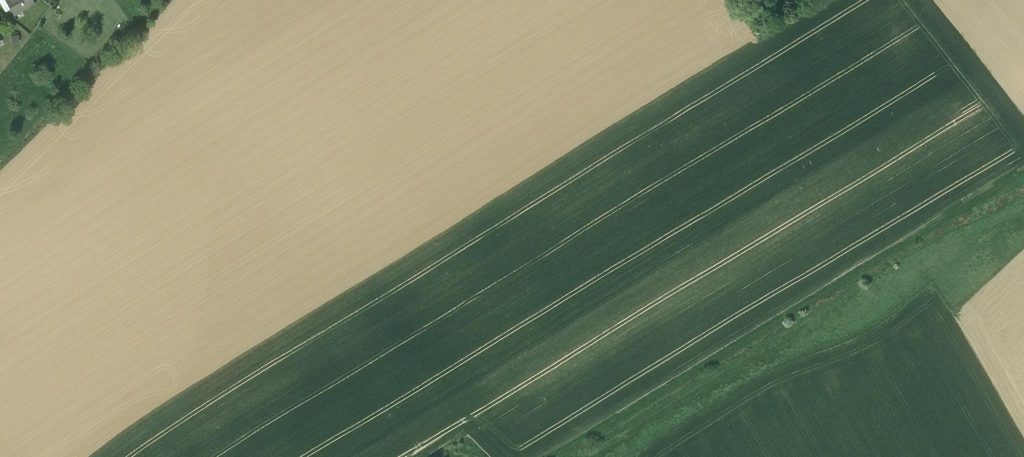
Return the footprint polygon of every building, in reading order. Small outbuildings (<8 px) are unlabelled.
[(6,0),(0,0),(0,2),(6,12),(11,9),(6,0)] [(11,9),(14,14),(35,2),(34,0),(6,0),(11,9)]
